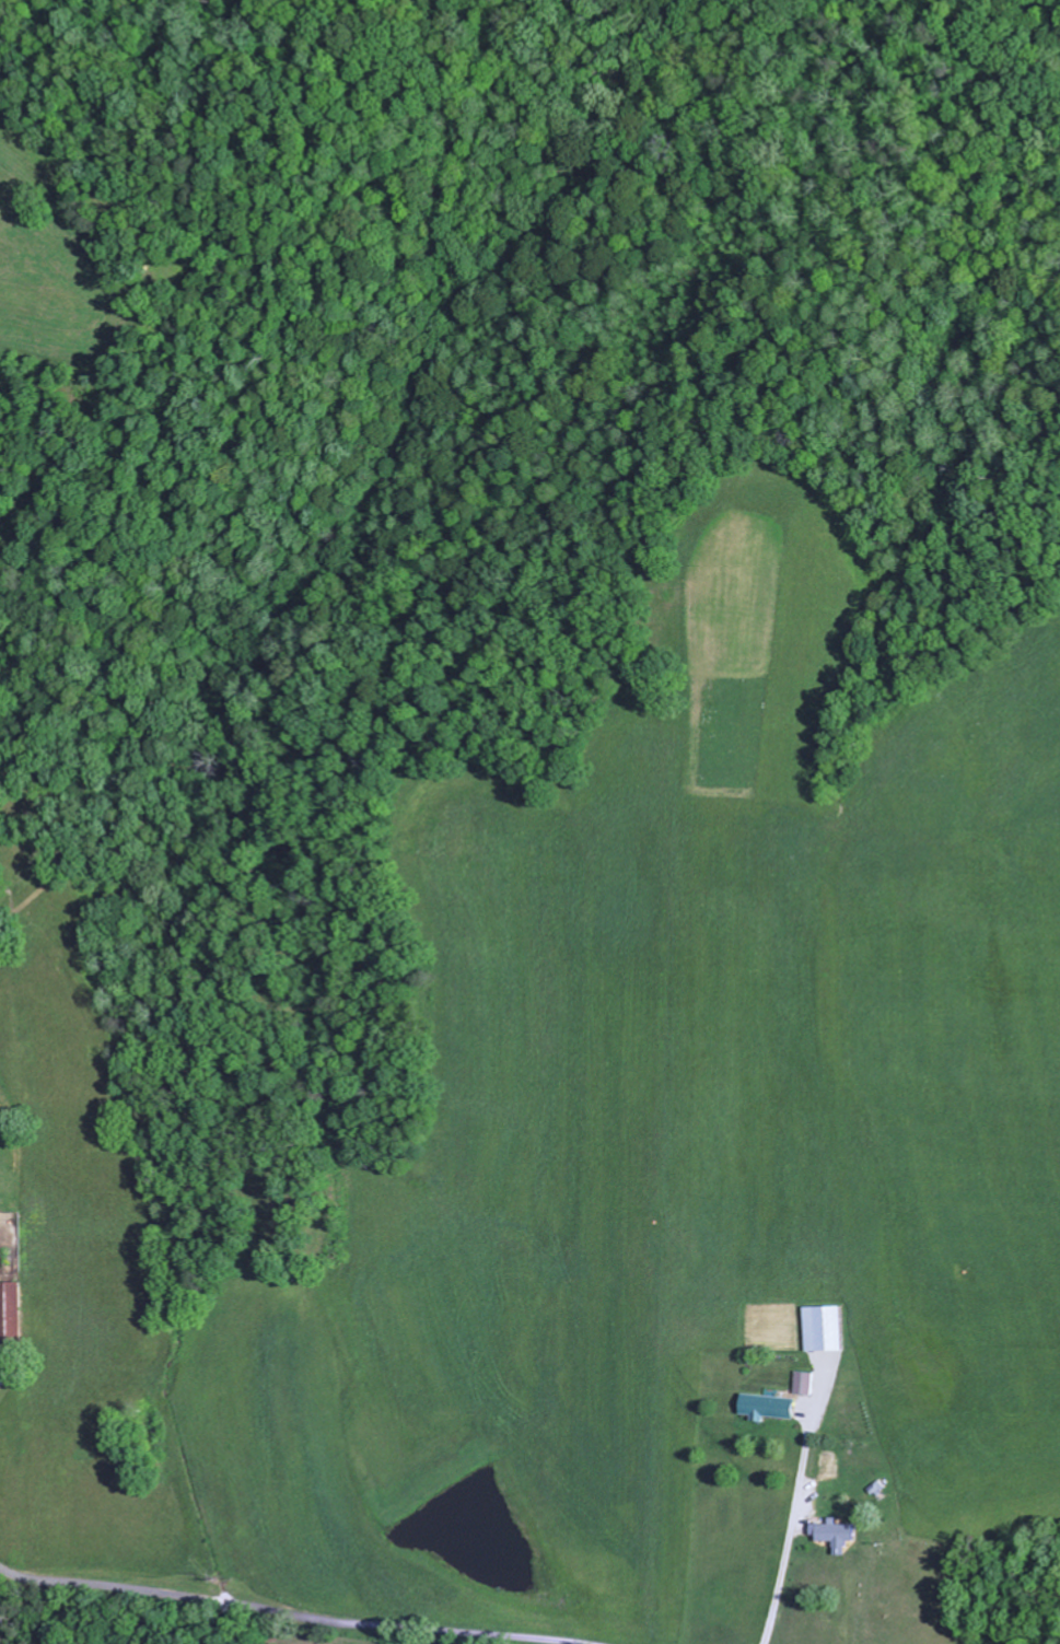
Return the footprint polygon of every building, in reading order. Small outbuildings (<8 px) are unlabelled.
[(0,1283),(0,1333),(24,1333),(24,1283),(0,1283)] [(847,1307),(806,1307),(807,1352),(848,1352),(847,1307)] [(812,1394),(813,1373),(794,1372),(794,1394),(812,1394)] [(795,1420),(796,1398),(742,1395),(741,1416),(752,1416),(752,1423),(764,1423),(764,1418),(795,1420)] [(835,1542),(835,1548),(848,1548),(848,1542),(857,1542),(856,1524),(814,1525),(814,1542),(835,1542)]
